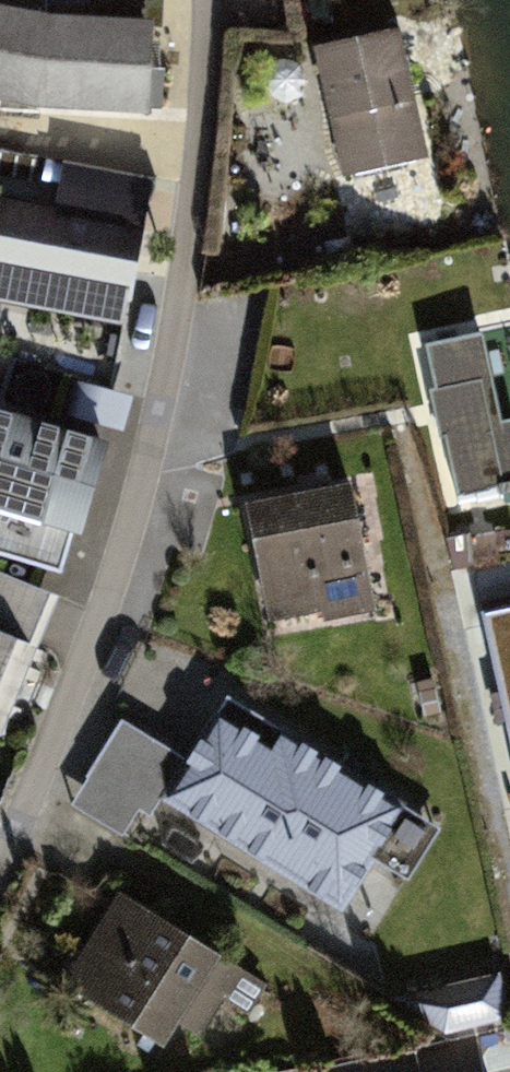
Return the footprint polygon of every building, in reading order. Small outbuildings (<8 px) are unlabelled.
[(0,24),(0,116),(159,119),(161,0),(43,0),(43,25),(0,24)] [(408,95),(393,29),(320,45),(348,170),(406,157),(393,98),(408,95)] [(0,212),(0,309),(118,331),(145,188),(69,173),(60,223),(0,212)] [(424,341),(456,494),(498,485),(499,492),(509,490),(509,480),(497,482),(485,423),(488,422),(470,332),(424,341)] [(0,431),(0,535),(2,535),(0,544),(0,576),(63,592),(98,456),(0,431)] [(350,496),(242,518),(268,646),(376,624),(350,496)] [(0,743),(60,611),(0,583),(0,743)] [(408,835),(227,720),(163,820),(345,935),(408,835)] [(71,808),(137,844),(185,757),(119,721),(71,808)] [(267,995),(117,903),(54,1006),(161,1071),(184,1033),(228,1060),(267,995)]
